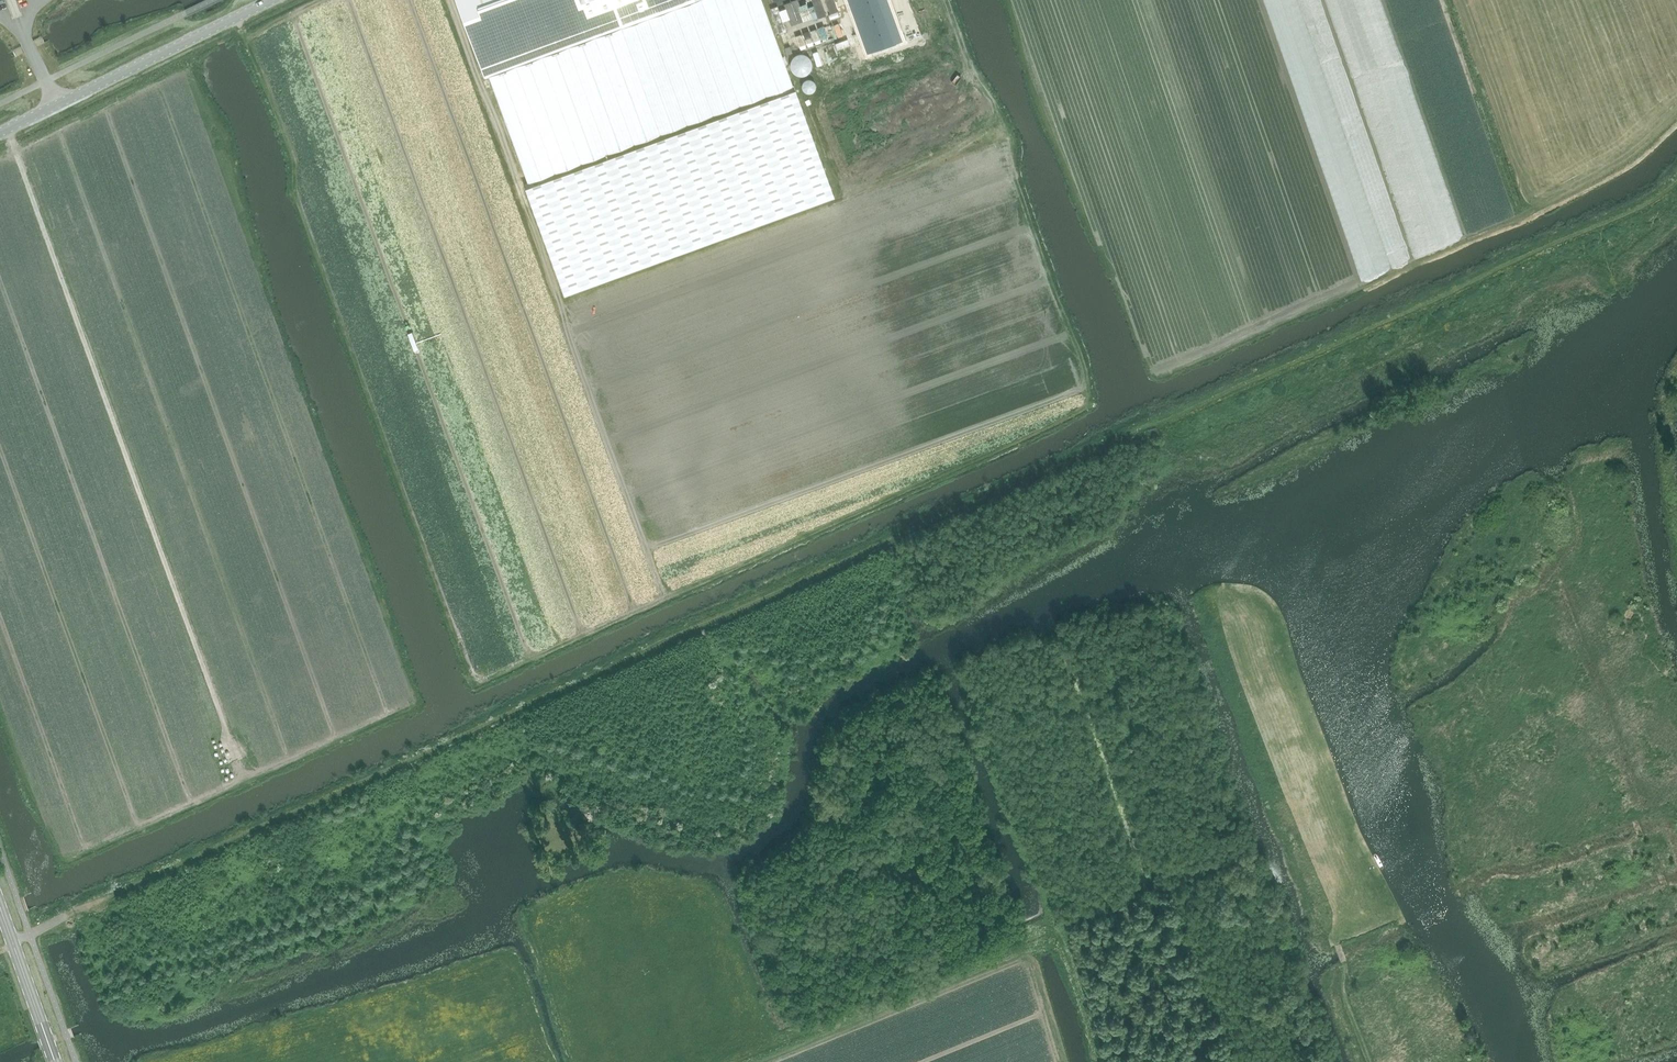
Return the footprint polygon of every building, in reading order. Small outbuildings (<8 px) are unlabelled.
[(485,78),(489,76),(528,183),(772,93),(793,85),(762,0),(457,0),(485,78)] [(865,52),(899,39),(884,0),(846,0),(865,52)] [(774,97),(526,188),(565,294),(834,195),(794,85),(793,85),(772,93),(774,97)]
